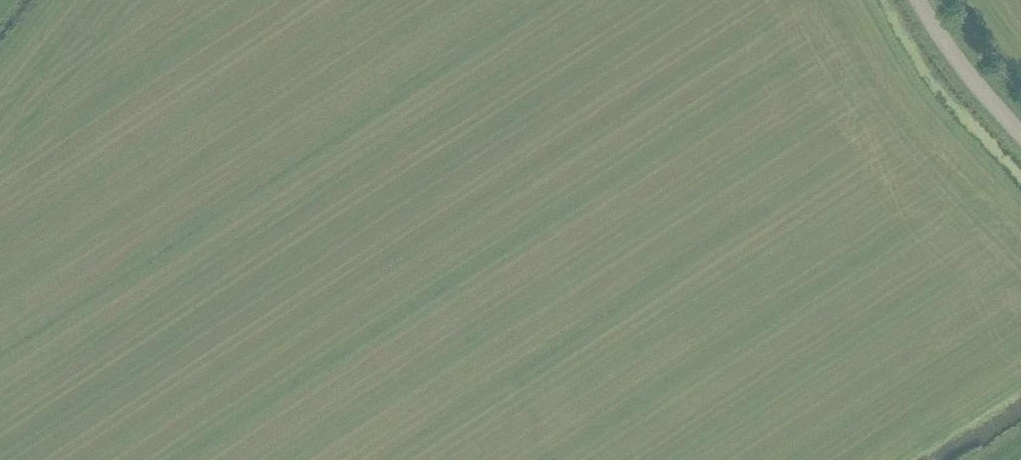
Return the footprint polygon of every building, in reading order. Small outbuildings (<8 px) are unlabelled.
[(794,170),(802,163),(790,149),(782,156),(794,170)]
